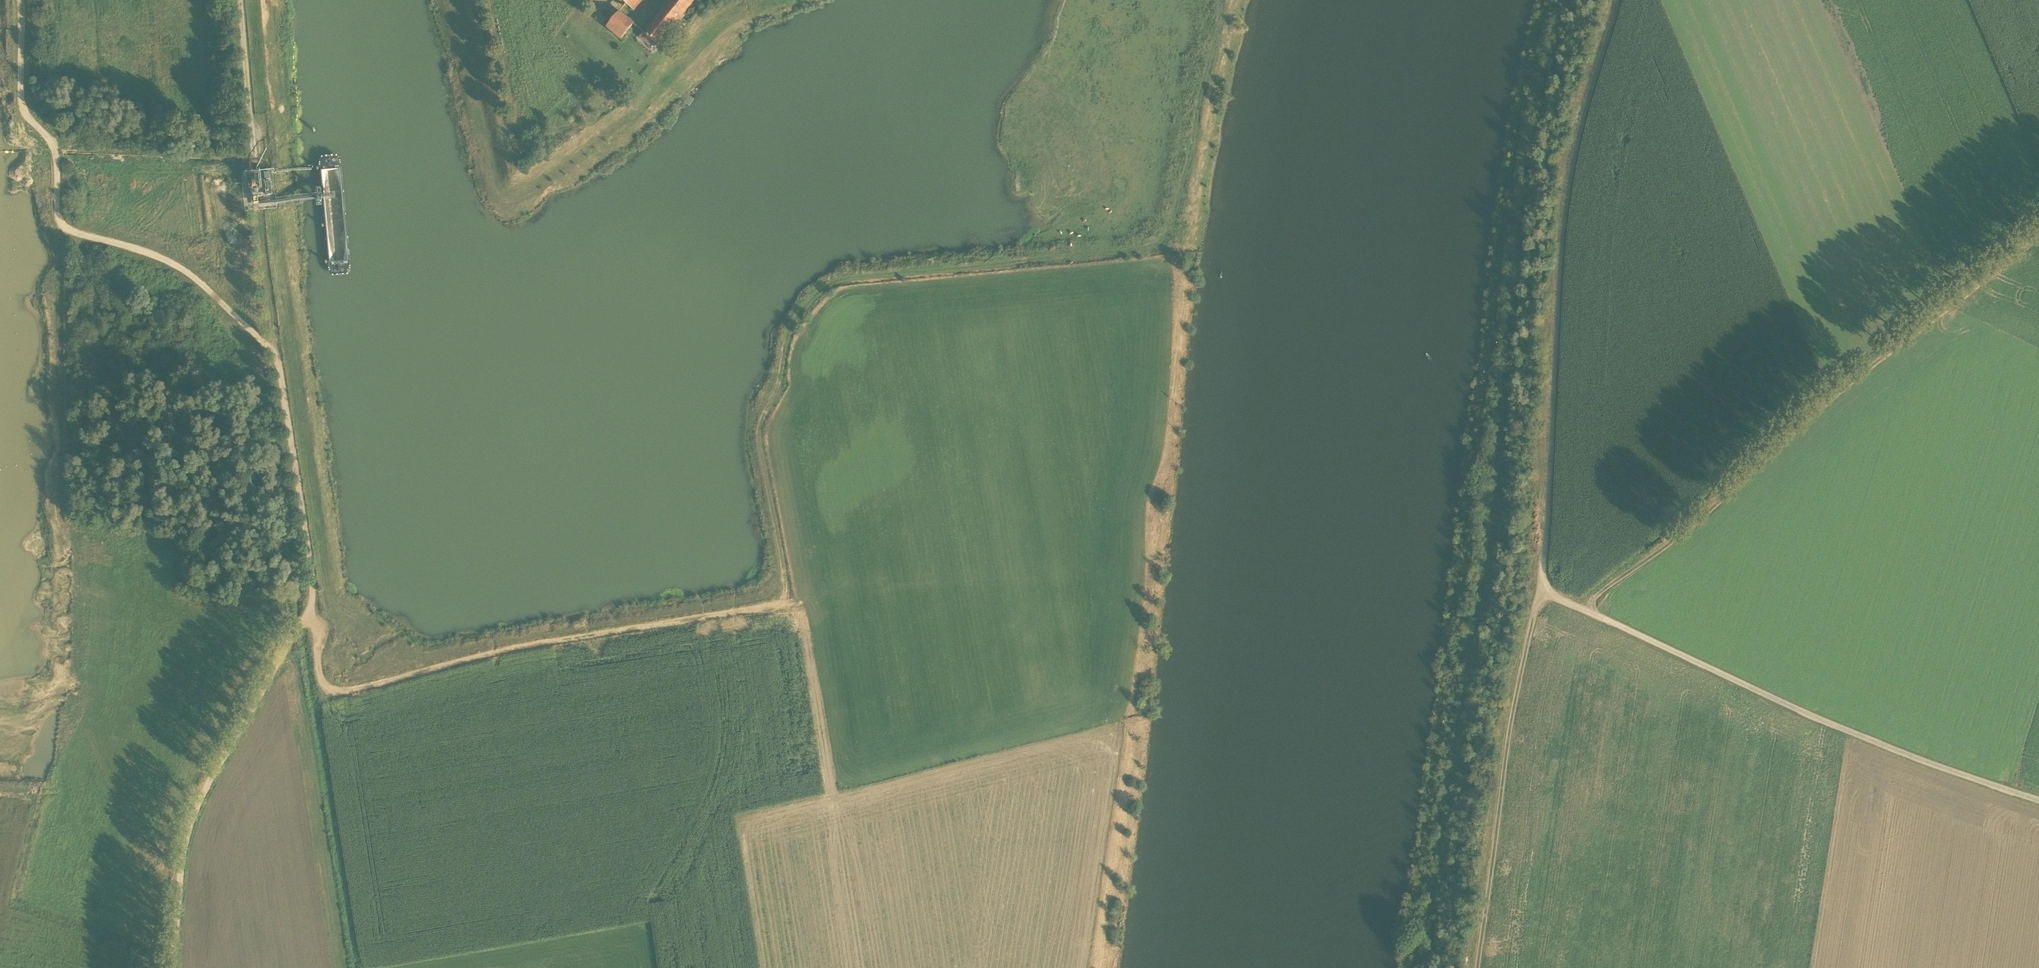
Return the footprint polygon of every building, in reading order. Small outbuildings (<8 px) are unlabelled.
[(625,4),(633,10),(642,0),(621,0),(625,4)] [(667,2),(666,1),(659,9),(661,10),(644,32),(659,46),(694,2),(692,0),(669,0),(667,2)] [(621,40),(633,24),(620,13),(620,12),(620,11),(606,27),(614,34),(621,40)] [(266,192),(266,181),(271,181),(271,172),(263,172),(264,192),(266,192)]
